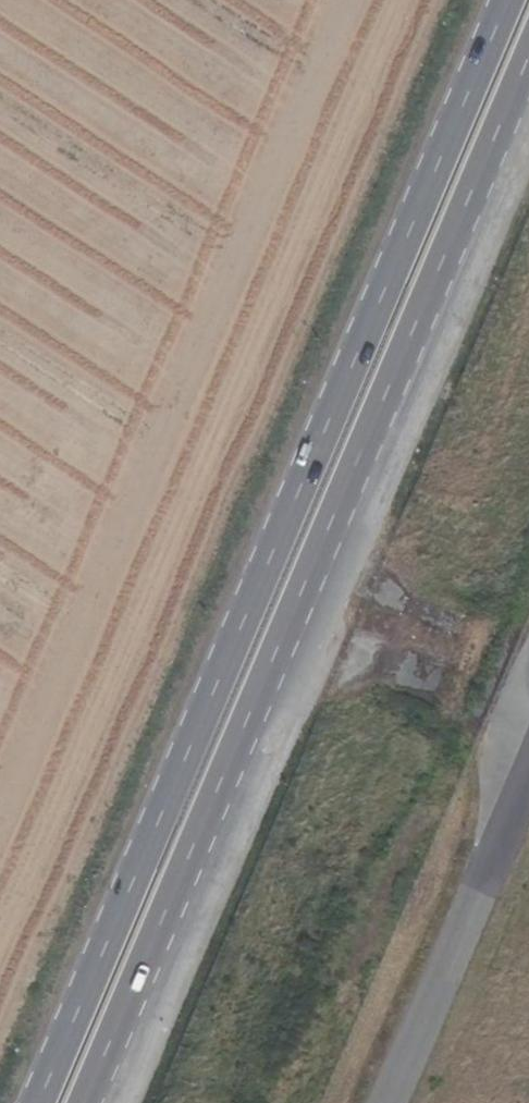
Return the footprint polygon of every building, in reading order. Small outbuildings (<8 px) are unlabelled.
[(430,693),(436,661),(406,656),(400,688),(430,693)]
